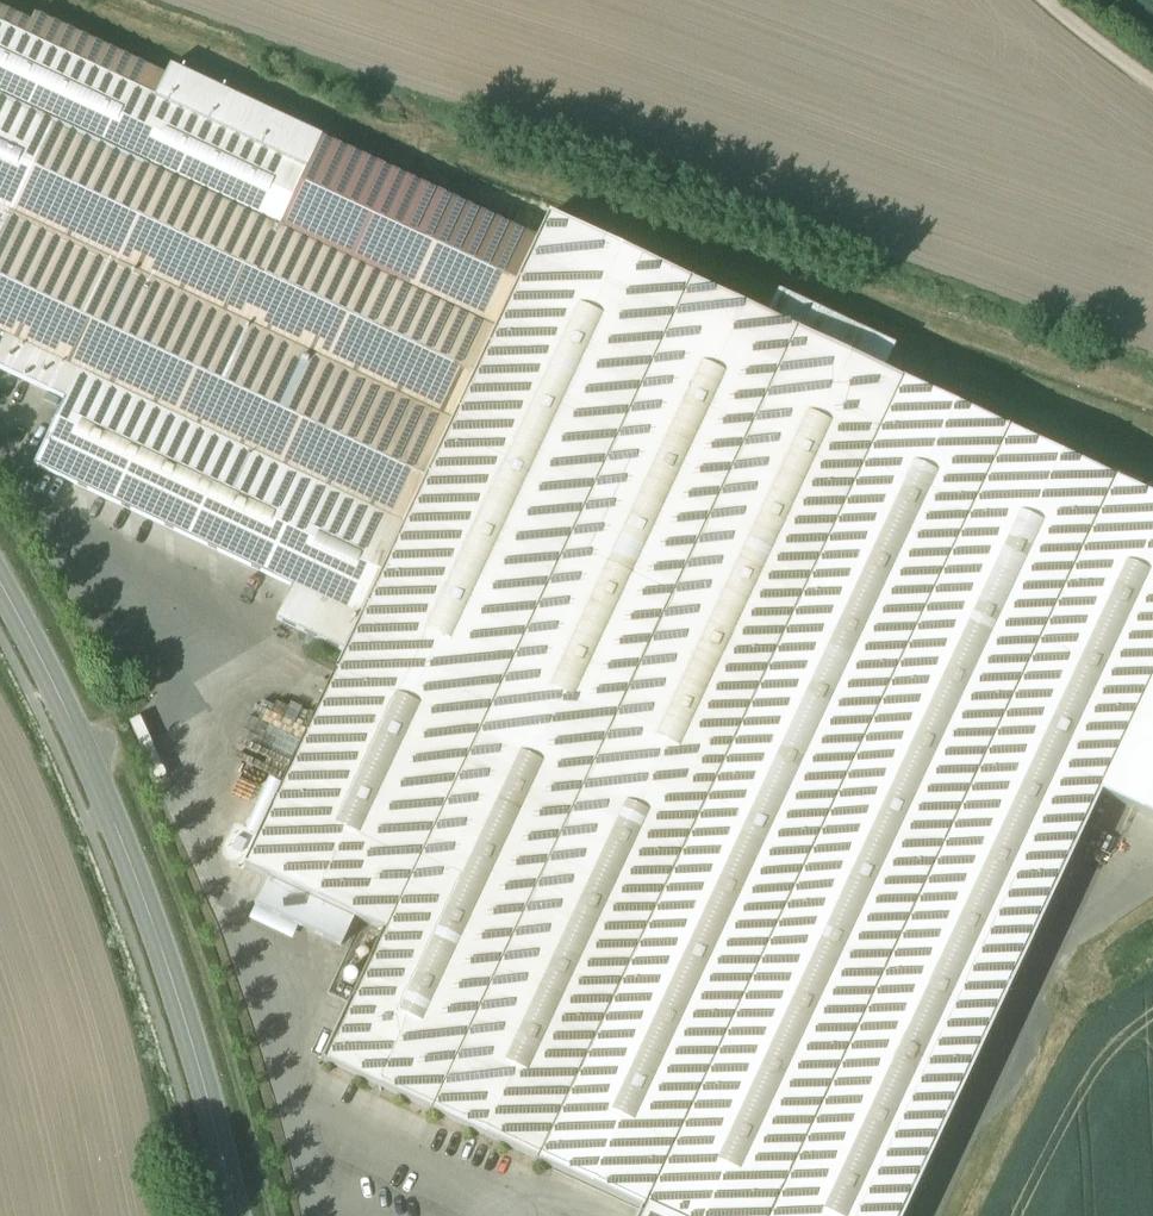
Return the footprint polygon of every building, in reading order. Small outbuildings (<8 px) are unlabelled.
[(0,29),(0,171),(20,180),(0,220),(0,342),(87,385),(41,483),(360,636),(537,250),(43,27),(35,45),(0,29)] [(0,174),(0,213),(15,181),(0,174)] [(1152,691),(1152,492),(551,220),(537,250),(360,636),(248,882),(393,948),(336,1072),(630,1205),(654,1215),(914,1215),(1152,691)] [(630,1205),(625,1215),(654,1215),(630,1205)]
